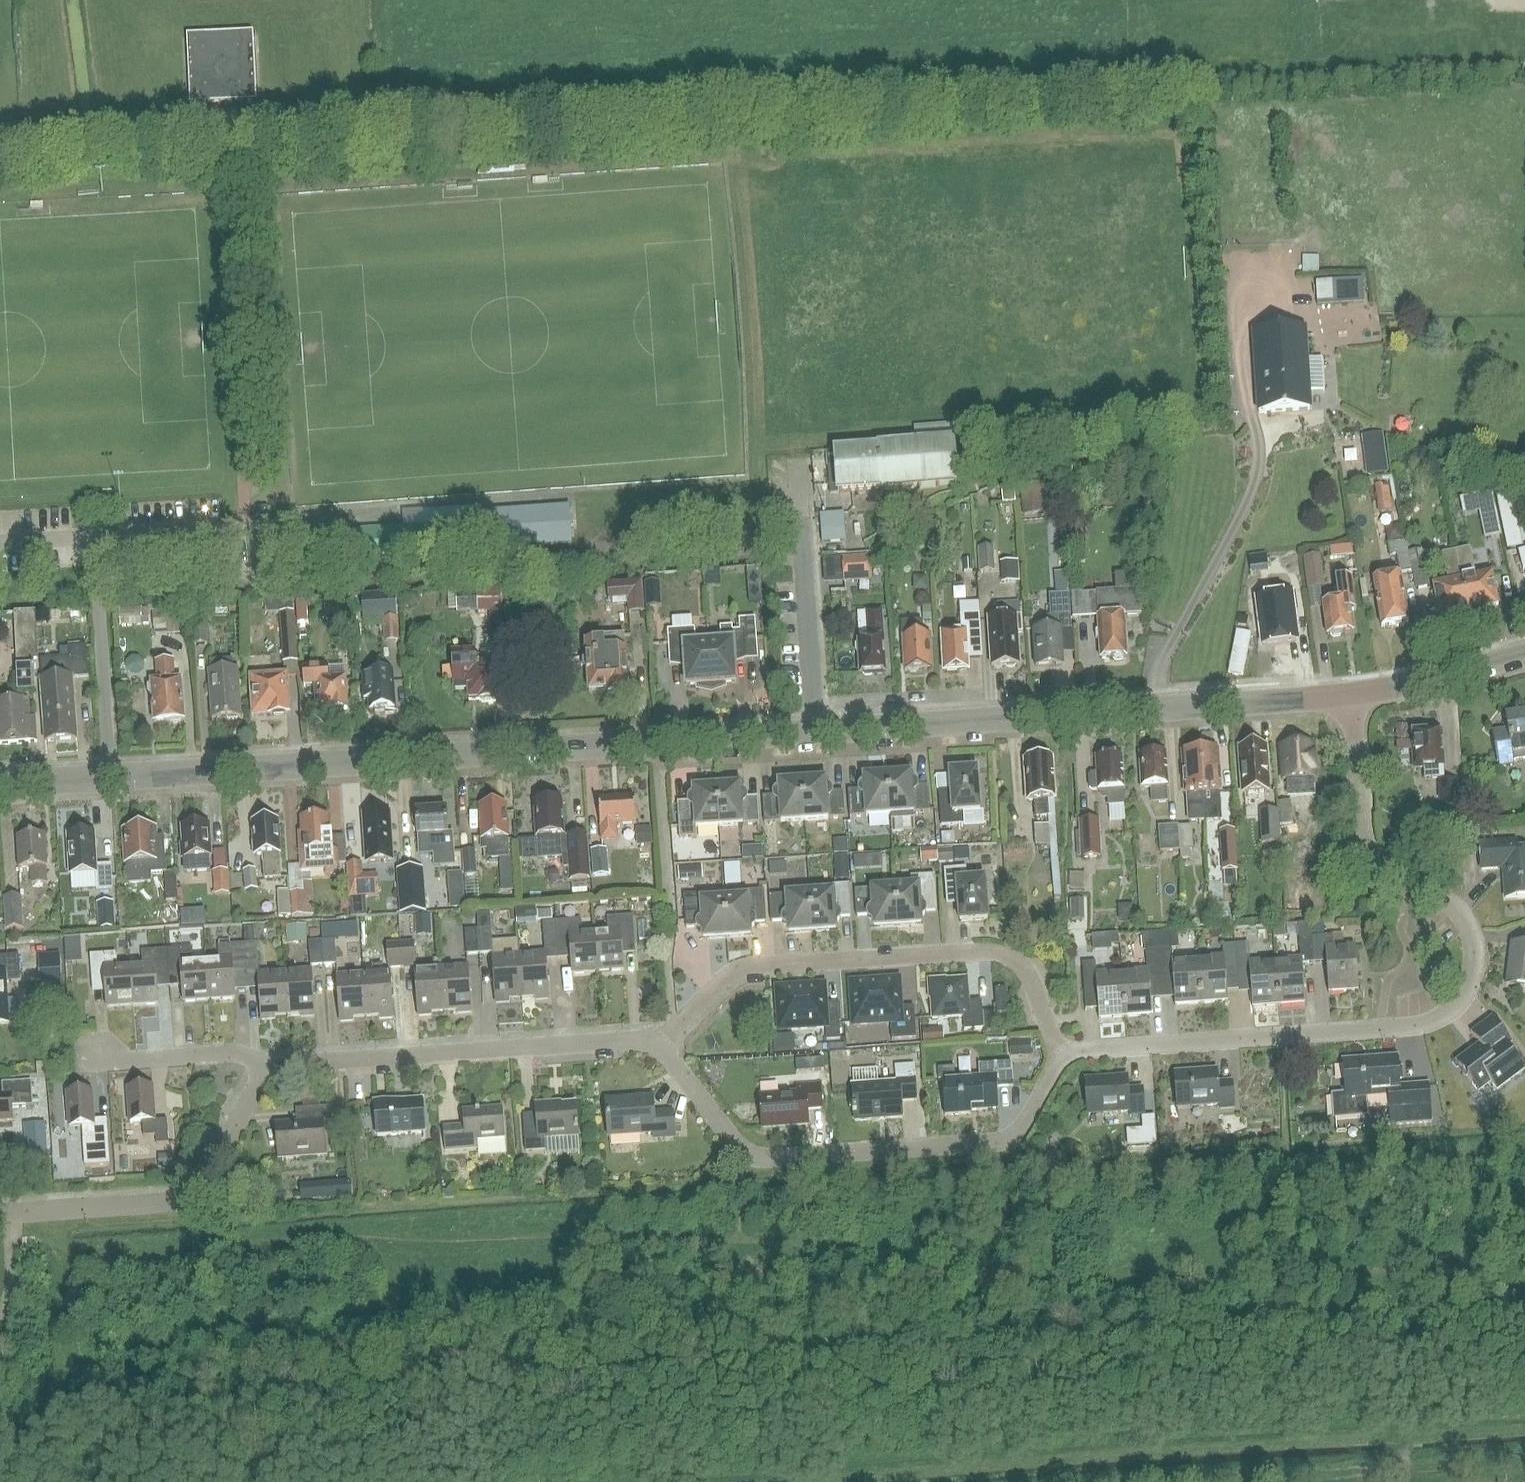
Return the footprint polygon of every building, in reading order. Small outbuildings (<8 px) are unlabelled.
[(190,104),(192,104),(257,101),(253,32),(187,35),(190,104)] [(208,168),(200,169),(201,177),(209,176),(208,168)] [(1330,306),(1365,303),(1363,280),(1328,282),(1330,306)] [(1259,414),(1308,411),(1303,329),(1254,332),(1259,414)] [(836,468),(829,468),(830,486),(838,487),(838,494),(882,490),(883,493),(956,487),(952,425),(916,428),(917,443),(879,446),(879,449),(835,452),(836,468)] [(1386,451),(1364,453),(1367,477),(1388,475),(1386,451)] [(1046,484),(1020,487),(1023,517),(1049,514),(1046,484)] [(1015,485),(1001,486),(1003,503),(1016,502),(1015,485)] [(1389,485),(1376,486),(1379,514),(1392,513),(1389,485)] [(483,552),(572,546),(569,506),(480,512),(481,526),(460,527),(461,550),(483,548),(483,552)] [(258,510),(258,519),(268,519),(268,509),(258,510)] [(1499,514),(1507,551),(1520,548),(1512,511),(1499,514)] [(846,541),(844,513),(820,515),(822,543),(846,541)] [(1411,572),(1407,552),(1405,541),(1388,544),(1390,557),(1397,556),(1400,574),(1411,572)] [(1352,545),(1341,547),(1343,558),(1354,557),(1352,545)] [(1456,552),(1468,613),(1470,613),(1471,617),(1486,614),(1485,610),(1499,607),(1492,574),(1475,578),(1469,549),(1456,552)] [(978,573),(991,573),(990,550),(977,550),(978,573)] [(1407,552),(1411,572),(1414,590),(1428,587),(1421,550),(1407,552)] [(1440,619),(1468,613),(1456,552),(1441,555),(1447,584),(1433,587),(1440,619)] [(868,556),(842,558),(843,583),(870,582),(868,556)] [(1267,556),(1249,559),(1251,572),(1268,569),(1267,556)] [(1308,590),(1325,588),(1320,557),(1304,559),(1308,590)] [(964,572),(973,572),(972,559),(964,560),(964,572)] [(760,571),(748,571),(749,586),(761,585),(760,571)] [(1381,629),(1408,625),(1400,577),(1374,581),(1381,629)] [(1338,602),(1322,605),(1327,637),(1353,633),(1350,612),(1355,612),(1351,580),(1336,582),(1338,602)] [(627,612),(642,611),(641,581),(607,583),(608,600),(626,599),(627,612)] [(653,581),(643,582),(644,610),(655,609),(653,581)] [(501,610),(500,589),(457,591),(458,611),(501,610)] [(1096,592),(1071,594),(1073,620),(1098,618),(1100,660),(1126,659),(1124,617),(1142,615),(1140,590),(1096,593),(1096,592)] [(395,618),(393,593),(360,595),(362,620),(395,618)] [(410,610),(419,603),(410,593),(402,600),(410,610)] [(1045,630),(1033,631),(1036,668),(1064,666),(1061,629),(1071,629),(1069,594),(1049,595),(1050,618),(1044,618),(1045,630)] [(1295,594),(1257,599),(1263,645),(1297,641),(1293,613),(1298,612),(1295,594)] [(292,599),(266,601),(266,614),(278,613),(282,661),(289,660),(296,660),(292,599)] [(989,637),(990,637),(992,669),(1005,668),(1008,669),(1014,669),(1015,667),(1020,667),(1017,635),(1022,634),(1020,602),(996,604),(997,620),(988,621),(989,637)] [(182,609),(184,609),(184,603),(173,604),(173,606),(153,608),(155,635),(184,633),(182,609)] [(961,634),(942,635),(944,673),(968,672),(968,661),(981,660),(978,603),(959,604),(961,634)] [(201,605),(192,605),(193,614),(201,613),(201,605)] [(931,606),(922,607),(923,621),(931,621),(931,606)] [(149,608),(119,611),(120,627),(150,625),(149,608)] [(19,695),(36,694),(34,613),(14,615),(19,695)] [(872,675),(885,674),(881,613),(865,614),(856,615),(858,642),(857,643),(859,675),(862,675),(864,678),(870,678),(872,675)] [(205,616),(192,617),(194,646),(207,645),(205,616)] [(708,645),(711,693),(724,688),(724,685),(735,684),(733,658),(745,657),(744,642),(763,640),(763,639),(756,640),(755,620),(738,621),(739,632),(732,632),(732,628),(719,628),(720,644),(708,645)] [(905,673),(931,671),(928,623),(902,624),(905,673)] [(711,693),(708,645),(695,646),(694,630),(667,632),(669,663),(685,662),(686,687),(697,687),(697,690),(711,693)] [(606,696),(628,695),(623,637),(597,639),(598,643),(585,644),(589,694),(606,693),(606,696)] [(73,678),(87,677),(85,648),(69,649),(70,658),(42,660),(44,679),(41,680),(45,742),(77,740),(73,678)] [(496,701),(498,701),(496,667),(477,668),(476,653),(453,654),(455,683),(468,683),(469,702),(480,701),(480,702),(482,702),(482,704),(496,703),(496,701)] [(151,695),(153,723),(170,722),(172,724),(180,724),(181,721),(184,721),(180,679),(175,680),(173,660),(155,662),(156,681),(150,682),(150,683),(147,685),(148,692),(151,695)] [(208,673),(211,720),(241,718),(238,671),(234,672),(233,661),(209,663),(210,673),(208,673)] [(319,713),(348,710),(346,679),(343,679),(343,668),(302,671),(304,689),(314,688),(315,700),(318,700),(319,713)] [(370,711),(396,709),(393,674),(365,676),(363,678),(365,702),(370,701),(370,711)] [(128,689),(127,677),(119,678),(120,689),(128,689)] [(284,713),(288,713),(285,678),(252,681),(254,715),(273,714),(274,718),(285,717),(284,713)] [(39,743),(37,720),(31,720),(30,700),(0,703),(0,741),(0,745),(39,743)] [(1492,734),(1497,764),(1524,759),(1524,714),(1505,717),(1507,731),(1492,734)] [(1443,777),(1443,767),(1440,733),(1412,734),(1414,769),(1423,769),(1424,779),(1443,777)] [(1299,794),(1313,793),(1309,746),(1281,748),(1284,782),(1298,781),(1299,794)] [(1242,794),(1267,793),(1263,747),(1238,749),(1242,794)] [(1187,823),(1203,822),(1198,749),(1187,750),(1187,753),(1181,754),(1187,823)] [(1198,749),(1203,822),(1214,821),(1220,820),(1215,751),(1211,751),(1211,749),(1198,749)] [(1163,754),(1152,755),(1150,753),(1143,753),(1142,756),(1139,756),(1141,789),(1153,788),(1154,804),(1167,803),(1163,754)] [(1090,774),(1088,777),(1089,788),(1091,791),(1098,791),(1098,792),(1106,791),(1107,807),(1123,806),(1120,757),(1108,757),(1105,755),(1101,755),(1098,758),(1096,758),(1097,774),(1090,774)] [(1051,759),(1024,761),(1027,803),(1034,802),(1035,819),(1047,818),(1048,826),(1034,827),(1035,848),(1050,847),(1053,900),(1060,899),(1054,801),(1051,759)] [(951,797),(939,798),(941,828),(964,826),(963,814),(980,813),(978,771),(950,773),(951,797)] [(888,777),(890,816),(930,813),(928,787),(916,788),(915,785),(911,784),(911,776),(888,777)] [(849,819),(890,816),(888,777),(864,779),(865,787),(861,788),(860,792),(848,792),(849,819)] [(1440,812),(1458,811),(1457,782),(1439,783),(1440,812)] [(802,784),(805,822),(845,819),(843,793),(831,794),(830,791),(826,790),(826,783),(802,784)] [(765,825),(805,822),(802,784),(779,786),(780,794),(776,795),(775,798),(763,799),(765,825)] [(717,790),(720,828),(760,825),(758,799),(746,800),(745,797),(741,796),(741,789),(717,790)] [(697,830),(720,828),(717,790),(694,792),(694,800),(692,800),(690,802),(690,804),(678,805),(680,840),(698,839),(697,830)] [(616,826),(636,824),(634,797),(598,799),(602,842),(617,840),(616,826)] [(563,802),(534,804),(538,859),(567,857),(565,836),(563,802)] [(489,859),(508,858),(505,808),(499,808),(499,806),(481,808),(483,840),(488,840),(489,859)] [(431,808),(414,809),(414,823),(417,823),(418,837),(419,841),(420,841),(421,855),(434,854),(435,868),(456,867),(454,834),(449,834),(447,810),(432,810),(431,808)] [(1279,843),(1278,826),(1277,811),(1257,812),(1260,845),(1279,843)] [(367,863),(391,861),(388,812),(364,814),(367,863)] [(297,833),(300,866),(333,864),(343,863),(341,835),(328,836),(327,817),(300,819),(301,832),(297,833)] [(264,880),(281,879),(277,820),(266,821),(266,818),(256,819),(256,821),(253,822),(255,857),(262,856),(264,880)] [(1078,822),(1080,859),(1100,858),(1098,821),(1078,822)] [(183,844),(180,844),(181,859),(184,859),(185,873),(209,871),(208,858),(211,858),(209,825),(182,828),(183,844)] [(1179,850),(1177,827),(1177,825),(1157,827),(1159,852),(1179,850)] [(1177,827),(1179,850),(1179,859),(1190,858),(1189,850),(1192,849),(1191,826),(1177,827)] [(150,875),(166,874),(164,838),(155,838),(155,829),(143,830),(139,827),(131,828),(129,831),(125,831),(126,850),(122,850),(123,862),(126,862),(128,886),(151,884),(150,875)] [(651,827),(636,828),(637,845),(652,844),(651,827)] [(1421,829),(1406,829),(1406,843),(1421,843),(1421,829)] [(1221,872),(1236,871),(1233,831),(1218,832),(1221,872)] [(97,890),(113,889),(112,865),(97,866),(95,832),(69,834),(71,875),(96,874),(97,890)] [(955,834),(942,835),(942,846),(955,845),(955,834)] [(32,884),(48,884),(47,867),(48,867),(46,835),(17,837),(19,869),(31,868),(32,884)] [(583,835),(565,836),(567,857),(569,882),(587,881),(583,835)] [(937,848),(936,838),(914,839),(915,849),(937,848)] [(1524,899),(1524,850),(1517,851),(1516,843),(1479,845),(1481,871),(1504,869),(1506,900),(1524,899)] [(742,859),(764,857),(763,846),(741,847),(742,859)] [(953,848),(938,849),(938,863),(953,862),(953,848)] [(464,874),(477,873),(475,849),(462,850),(464,874)] [(591,851),(593,877),(609,876),(607,850),(591,851)] [(937,851),(921,852),(922,865),(937,864),(937,851)] [(848,857),(834,857),(834,865),(849,864),(848,857)] [(349,899),(378,898),(377,874),(361,875),(361,863),(347,864),(349,899)] [(690,867),(678,868),(679,882),(691,881),(690,867)] [(422,870),(399,871),(402,913),(424,912),(422,870)] [(966,870),(944,871),(946,901),(958,900),(959,924),(987,922),(984,880),(967,882),(966,870)] [(229,895),(227,871),(213,872),(215,896),(229,895)] [(256,891),(254,871),(244,872),(246,892),(256,891)] [(176,874),(165,874),(166,902),(167,924),(179,923),(176,874)] [(1069,875),(1070,892),(1085,892),(1085,874),(1069,875)] [(895,889),(897,928),(921,927),(920,919),(922,919),(922,918),(923,917),(924,916),(924,915),(925,914),(937,913),(934,877),(911,879),(908,889),(895,889)] [(311,885),(301,885),(302,894),(291,895),(293,917),(313,915),(311,885)] [(809,895),(812,934),(835,932),(835,925),(836,924),(838,923),(838,922),(839,922),(839,920),(839,919),(850,918),(848,886),(831,888),(831,894),(809,895)] [(874,930),(897,928),(895,889),(854,892),(856,918),(868,917),(869,918),(869,919),(869,920),(870,921),(871,921),(873,922),(874,930)] [(278,890),(279,916),(279,917),(291,916),(290,890),(278,890)] [(724,901),(726,939),(750,938),(749,930),(751,929),(752,928),(753,928),(753,927),(754,925),(766,924),(764,892),(747,893),(747,899),(724,901)] [(464,895),(451,896),(452,906),(464,905),(464,895)] [(788,936),(812,934),(809,895),(769,898),(770,924),(782,923),(783,924),(783,925),(784,926),(785,927),(786,927),(788,928),(788,936)] [(726,939),(724,901),(701,902),(701,896),(684,897),(686,930),(698,929),(698,930),(699,931),(700,932),(701,933),(703,933),(703,941),(726,939)] [(25,930),(23,897),(5,898),(7,931),(25,930)] [(351,918),(366,917),(365,899),(350,900),(351,918)] [(1072,920),(1084,919),(1084,900),(1071,901),(1072,920)] [(113,904),(97,905),(98,918),(114,917),(113,904)] [(1134,905),(1118,906),(1118,921),(1134,921),(1134,905)] [(517,924),(537,922),(535,907),(516,908),(517,924)] [(552,910),(537,911),(538,920),(553,919),(552,910)] [(477,914),(478,931),(480,954),(493,954),(490,913),(477,914)] [(595,933),(598,973),(623,971),(621,945),(634,944),(632,917),(607,919),(608,932),(595,933)] [(598,973),(595,933),(582,934),(581,921),(556,922),(558,949),(571,948),(573,974),(598,973)] [(545,950),(558,949),(556,922),(544,923),(545,950)] [(1313,939),(1311,939),(1313,965),(1326,964),(1328,995),(1358,993),(1355,946),(1333,948),(1332,937),(1323,938),(1322,923),(1312,924),(1313,939)] [(322,925),(323,941),(334,940),(333,924),(322,925)] [(286,927),(287,944),(306,943),(305,926),(286,927)] [(1286,926),(1274,927),(1275,939),(1287,938),(1286,926)] [(250,943),(254,943),(254,927),(245,928),(246,943),(250,943)] [(467,955),(480,954),(478,931),(465,931),(467,955)] [(1156,934),(1157,950),(1171,949),(1170,932),(1156,934)] [(1119,934),(1110,935),(1111,946),(1119,945),(1119,934)] [(1156,934),(1142,935),(1143,951),(1157,950),(1156,934)] [(80,939),(64,940),(65,953),(81,952),(80,939)] [(1313,965),(1311,939),(1299,940),(1300,958),(1274,960),(1278,1007),(1305,1005),(1302,966),(1313,965)] [(321,942),(323,967),(336,966),(334,941),(321,942)] [(310,968),(323,967),(321,942),(309,943),(310,968)] [(401,944),(402,969),(415,968),(413,943),(401,944)] [(243,945),(245,972),(258,971),(256,944),(243,945)] [(389,969),(402,969),(401,944),(387,945),(389,969)] [(232,973),(245,972),(243,945),(217,947),(218,960),(205,961),(208,1001),(234,999),(232,973)] [(1507,987),(1524,989),(1524,945),(1524,946),(1511,945),(1507,987)] [(1274,960),(1249,962),(1248,946),(1234,947),(1236,971),(1248,970),(1251,1009),(1278,1007),(1274,960)] [(1225,971),(1236,971),(1234,947),(1221,948),(1222,958),(1197,959),(1200,1005),(1227,1003),(1225,971)] [(208,1001),(205,961),(192,962),(191,949),(166,951),(168,977),(181,976),(183,1003),(208,1001)] [(156,978),(168,977),(166,951),(141,953),(142,965),(129,966),(132,1006),(158,1004),(156,978)] [(1157,953),(1159,976),(1171,975),(1174,1007),(1200,1005),(1197,959),(1172,961),(1172,952),(1157,953)] [(1148,977),(1159,976),(1157,953),(1144,954),(1145,972),(1121,973),(1125,1019),(1151,1017),(1148,977)] [(132,1006),(129,966),(116,967),(115,954),(90,956),(92,983),(105,982),(107,1008),(132,1006)] [(520,956),(523,1002),(549,1000),(546,954),(520,956)] [(495,1004),(523,1002),(520,956),(492,958),(495,1004)] [(21,982),(20,957),(0,958),(0,1025),(10,1024),(7,983),(21,982)] [(59,963),(38,965),(39,984),(60,982),(59,963)] [(1121,973),(1097,975),(1096,964),(1082,965),(1083,990),(1096,989),(1098,1021),(1125,1019),(1121,973)] [(442,969),(445,1015),(471,1014),(469,967),(442,969)] [(418,1017),(445,1015),(442,969),(415,971),(418,1017)] [(284,973),(287,1019),(314,1017),(310,971),(284,973)] [(261,1021),(287,1019),(284,973),(258,975),(261,1021)] [(363,975),(366,1021),(393,1019),(390,973),(363,975)] [(340,1023),(366,1021),(363,975),(336,977),(340,1023)] [(944,980),(927,981),(928,1000),(930,999),(932,1020),(963,1018),(964,1033),(983,1031),(984,1039),(996,1038),(994,1014),(982,1015),(982,1003),(968,1004),(967,981),(945,982),(944,980)] [(898,982),(850,985),(853,1027),(890,1024),(891,1042),(915,1041),(913,1009),(900,1010),(898,982)] [(824,987),(776,990),(778,1023),(779,1023),(779,1031),(787,1031),(825,1029),(826,1042),(839,1041),(838,1021),(826,1022),(824,987)] [(997,1016),(1007,1016),(1006,991),(995,992),(997,1016)] [(1497,1091),(1524,1070),(1508,1047),(1511,1044),(1492,1019),(1472,1034),(1480,1045),(1456,1063),(1479,1094),(1492,1084),(1497,1091)] [(923,1030),(924,1043),(945,1042),(944,1029),(923,1030)] [(774,1052),(795,1050),(794,1036),(773,1037),(774,1052)] [(1030,1041),(1010,1042),(1010,1057),(1031,1055),(1030,1041)] [(823,1058),(811,1059),(812,1071),(824,1071),(823,1058)] [(1345,1097),(1333,1098),(1335,1119),(1365,1116),(1363,1099),(1387,1097),(1390,1126),(1432,1123),(1429,1085),(1400,1087),(1397,1058),(1342,1063),(1345,1097)] [(46,1063),(36,1064),(37,1076),(47,1076),(46,1063)] [(955,1069),(938,1070),(939,1081),(942,1081),(945,1116),(971,1114),(971,1112),(999,1110),(997,1088),(1013,1087),(1011,1064),(996,1065),(980,1066),(980,1078),(956,1079),(955,1069)] [(901,1102),(917,1101),(914,1066),(895,1068),(896,1083),(878,1084),(877,1070),(853,1071),(854,1086),(851,1086),(854,1122),(903,1119),(901,1102)] [(1218,1109),(1233,1108),(1232,1084),(1217,1085),(1216,1073),(1173,1076),(1176,1108),(1217,1105),(1218,1109)] [(1129,1116),(1144,1115),(1143,1091),(1129,1092),(1128,1079),(1084,1083),(1087,1116),(1129,1112),(1129,1116)] [(33,1106),(32,1084),(1,1086),(2,1096),(0,1096),(0,1123),(14,1122),(13,1108),(33,1106)] [(805,1109),(821,1108),(819,1084),(794,1086),(795,1094),(759,1097),(761,1128),(807,1125),(805,1109)] [(157,1146),(169,1145),(168,1122),(155,1122),(153,1088),(127,1089),(129,1124),(142,1123),(143,1138),(156,1137),(157,1146)] [(92,1092),(67,1094),(69,1128),(84,1127),(86,1166),(110,1165),(107,1121),(94,1122),(92,1092)] [(653,1139),(674,1138),(673,1113),(654,1114),(653,1098),(606,1102),(609,1137),(653,1134),(653,1139)] [(377,1136),(424,1132),(421,1100),(375,1103),(377,1136)] [(545,1139),(579,1136),(577,1105),(558,1106),(558,1104),(536,1105),(537,1114),(523,1115),(527,1152),(545,1150),(545,1139)] [(320,1135),(339,1133),(337,1107),(305,1109),(306,1123),(278,1125),(281,1158),(322,1155),(320,1135)] [(507,1153),(505,1139),(503,1108),(463,1111),(464,1126),(443,1127),(445,1151),(478,1149),(479,1155),(507,1153)] [(1155,1134),(1140,1135),(1141,1147),(1156,1146),(1155,1134)] [(1236,1138),(1225,1139),(1225,1146),(1225,1147),(1237,1146),(1237,1145),(1236,1138)] [(46,1140),(24,1142),(25,1158),(47,1157),(46,1140)] [(174,1155),(159,1155),(159,1175),(174,1175),(174,1155)] [(712,1178),(728,1177),(728,1170),(711,1171),(712,1178)] [(300,1200),(349,1196),(348,1180),(299,1184),(300,1200)] [(442,1191),(443,1201),(453,1200),(452,1190),(442,1191)]
